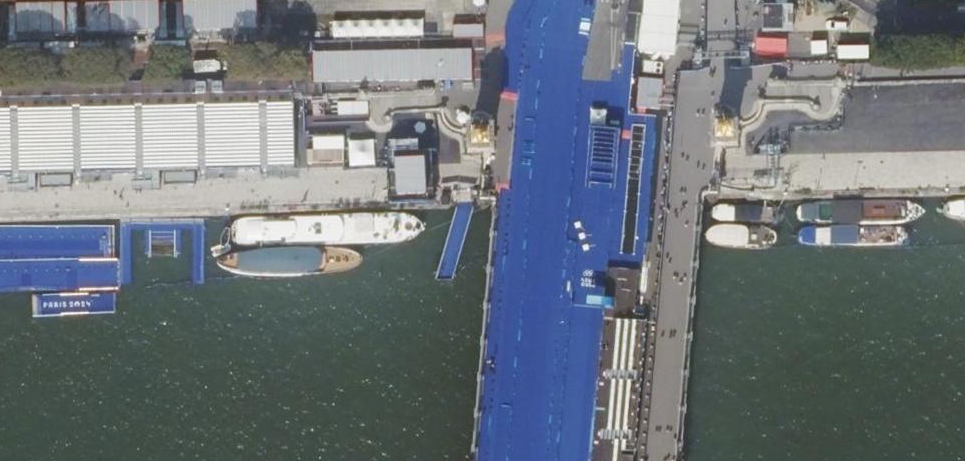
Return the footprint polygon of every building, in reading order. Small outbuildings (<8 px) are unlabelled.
[(714,169),(736,169),(736,140),(723,140),(706,140),(706,169),(714,169)] [(460,146),(460,176),(479,176),(491,175),(490,146),(460,146)]
